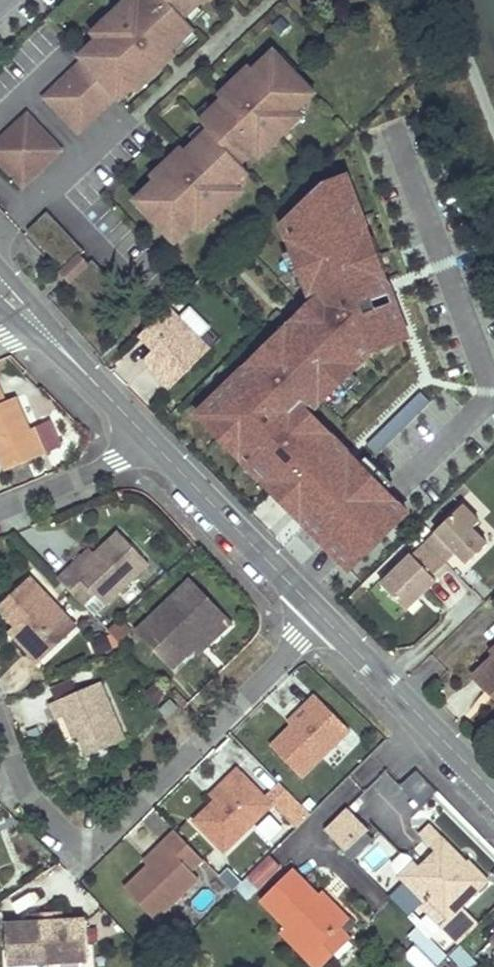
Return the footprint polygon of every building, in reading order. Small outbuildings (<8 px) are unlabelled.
[(130,8),(124,2),(105,20),(111,26),(98,39),(79,56),(83,60),(117,97),(129,85),(136,92),(165,64),(162,61),(173,51),(195,29),(185,19),(204,0),(139,0),(130,8)] [(124,2),(130,8),(139,0),(126,0),(124,2)] [(105,20),(92,33),(98,39),(111,26),(105,20)] [(274,48),(270,52),(291,73),(295,69),(274,48)] [(173,51),(162,61),(165,64),(176,54),(173,51)] [(173,156),(152,176),(155,180),(139,195),(159,216),(155,220),(177,242),(196,224),(209,212),(214,218),(232,200),(227,194),(238,184),(251,172),(242,163),(255,150),(266,140),(271,146),(290,128),(284,122),(297,110),(316,92),(295,69),(291,73),(270,52),(254,67),(251,64),(230,84),(233,87),(200,118),(209,127),(186,148),(176,159),(173,156)] [(0,138),(0,164),(22,187),(117,97),(83,60),(0,138)] [(129,85),(117,97),(124,103),(136,92),(129,85)] [(303,116),(297,110),(284,122),(290,128),(303,116)] [(271,146),(266,140),(255,150),(261,156),(271,146)] [(186,148),(184,146),(173,156),(176,159),(186,148)] [(309,199),(284,225),(294,250),(307,285),(312,298),(317,310),(301,323),(297,319),(279,336),(283,341),(260,363),(256,359),(199,415),(213,429),(219,423),(242,447),(235,452),(350,571),(367,555),(361,548),(376,533),(383,539),(409,514),(387,492),(360,465),(326,431),(318,438),(296,416),(308,404),(314,410),(328,396),(351,373),(372,351),(401,321),(393,301),(386,304),(374,309),(371,300),(383,295),(390,292),(381,271),(376,274),(362,239),(368,237),(343,175),(323,184),(327,194),(310,202),(309,199)] [(321,180),(307,195),(309,199),(310,202),(327,194),(323,184),(321,180)] [(243,190),(238,184),(227,194),(232,200),(243,190)] [(159,216),(139,195),(135,199),(155,220),(159,216)] [(209,212),(196,224),(201,230),(214,218),(209,212)] [(368,237),(362,239),(376,274),(381,271),(385,270),(371,235),(368,237)] [(307,285),(294,250),(285,254),(298,288),(307,285)] [(386,304),(393,301),(390,292),(383,295),(386,304)] [(317,310),(312,298),(295,316),(297,319),(301,323),(317,310)] [(170,307),(141,334),(155,349),(147,357),(151,362),(148,365),(171,388),(211,349),(170,307)] [(408,337),(401,321),(372,351),(408,337)] [(279,336),(276,334),(253,356),(256,359),(260,363),(283,341),(279,336)] [(351,373),(328,396),(335,403),(358,380),(351,373)] [(18,399),(8,403),(3,390),(0,391),(0,456),(7,473),(41,459),(31,432),(18,399)] [(420,391),(367,445),(376,454),(429,401),(420,391)] [(314,410),(308,404),(296,416),(318,438),(326,431),(309,415),(314,410)] [(219,423),(213,429),(235,452),(242,447),(219,423)] [(50,455),(39,429),(31,432),(41,459),(50,455)] [(367,458),(360,465),(387,492),(394,486),(367,458)] [(481,521),(465,504),(427,541),(448,562),(459,551),(470,563),(490,544),(474,528),(481,521)] [(105,606),(148,563),(118,532),(94,555),(75,573),(70,567),(58,579),(82,605),(93,594),(105,606)] [(361,548),(367,555),(369,557),(385,541),(383,539),(376,533),(361,548)] [(384,583),(408,608),(429,588),(425,585),(448,562),(427,541),(384,583)] [(94,555),(89,549),(70,567),(75,573),(94,555)] [(29,578),(0,605),(0,610),(15,626),(32,645),(26,651),(39,664),(76,630),(29,578)] [(194,650),(227,619),(190,581),(137,632),(174,670),(194,650)] [(227,619),(194,650),(199,656),(232,624),(227,619)] [(32,645),(15,626),(9,631),(26,651),(32,645)] [(486,668),(493,676),(493,659),(486,668)] [(475,679),(493,697),(493,687),(493,686),(493,684),(493,676),(486,668),(475,679)] [(126,740),(102,682),(53,704),(59,720),(66,717),(72,715),(81,736),(89,755),(126,740)] [(303,778),(351,731),(316,695),(303,707),(308,712),(293,727),(272,747),(303,778)] [(178,708),(171,701),(160,711),(167,718),(178,708)] [(308,712),(303,707),(288,722),(293,727),(308,712)] [(72,715),(66,717),(75,739),(81,736),(72,715)] [(224,852),(273,805),(237,769),(225,781),(229,785),(214,800),(193,821),(224,852)] [(420,808),(437,793),(417,770),(400,786),(420,808)] [(214,800),(229,785),(225,781),(210,796),(214,800)] [(278,808),(291,795),(286,791),(274,803),(278,808)] [(298,828),(311,816),(291,795),(278,808),(298,828)] [(348,807),(326,828),(347,850),(369,829),(348,807)] [(467,862),(442,835),(431,824),(421,833),(437,850),(435,852),(439,856),(431,864),(427,860),(421,865),(410,855),(402,854),(395,861),(396,869),(406,880),(410,876),(430,898),(437,905),(430,912),(460,943),(479,924),(462,906),(488,880),(469,860),(467,862)] [(204,860),(175,830),(162,843),(167,848),(150,865),(126,888),(157,920),(199,880),(191,872),(204,860)] [(167,848),(162,843),(145,860),(150,865),(167,848)] [(435,852),(427,860),(431,864),(439,856),(435,852)] [(250,899),(283,871),(271,857),(238,884),(250,899)] [(263,902),(288,927),(313,953),(337,930),(348,919),(333,903),(328,908),(318,898),(294,873),(263,902)] [(406,880),(426,902),(423,905),(430,912),(437,905),(430,898),(410,876),(406,880)] [(333,903),(323,893),(318,898),(328,908),(333,903)] [(63,910),(47,911),(50,961),(90,958),(87,919),(71,920),(71,925),(64,925),(64,920),(63,910)] [(50,961),(47,911),(30,912),(31,922),(31,927),(24,928),(24,923),(7,924),(10,964),(50,961)] [(317,966),(320,966),(348,941),(337,930),(313,953),(288,927),(283,932),(308,958),(317,966)] [(448,955),(459,966),(481,966),(459,945),(448,955)] [(406,955),(416,966),(433,966),(416,947),(406,955)]
